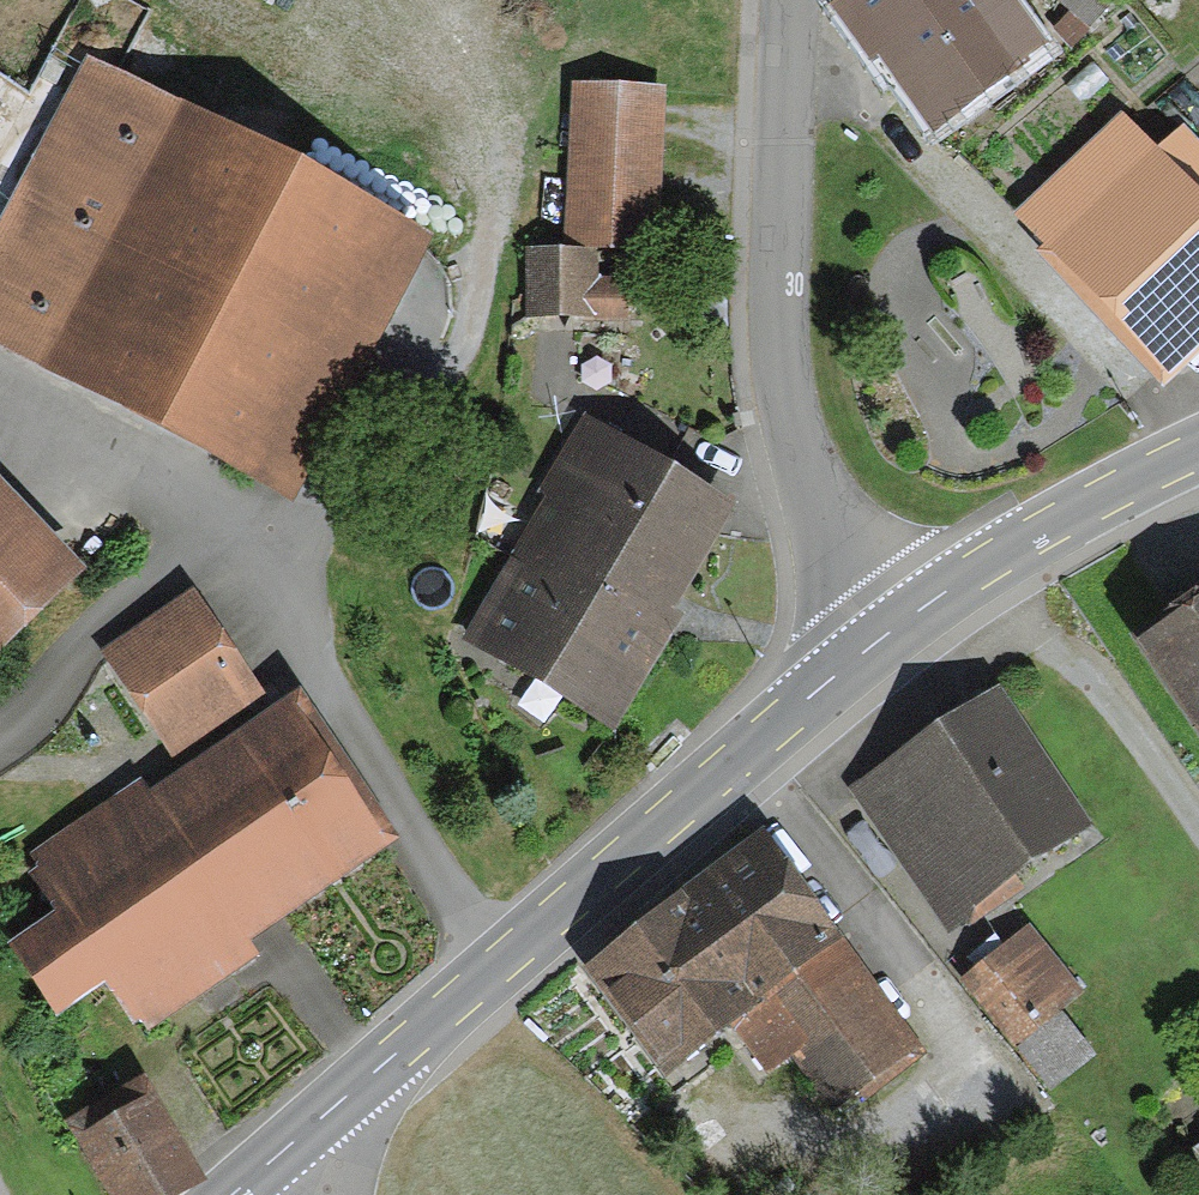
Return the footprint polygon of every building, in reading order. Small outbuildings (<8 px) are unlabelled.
[(831,19),(870,71),(878,66),(933,141),(1047,57),(1004,0),(857,0),(831,19)] [(77,68),(0,212),(0,347),(268,490),(402,242),(77,68)] [(652,87),(567,86),(564,251),(527,251),(525,309),(615,311),(615,278),(583,277),(584,247),(649,248),(652,87)] [(1018,224),(1167,373),(1198,341),(1198,193),(1124,118),(1018,224)] [(718,506),(569,428),(452,650),(600,728),(718,506)] [(81,570),(0,482),(0,644),(81,570)] [(1129,650),(1198,751),(1198,603),(1129,650)] [(176,605),(96,660),(158,750),(238,695),(176,605)] [(281,695),(23,865),(51,907),(0,941),(0,955),(33,1006),(91,968),(118,1008),(376,839),(281,695)] [(998,695),(854,793),(951,936),(1096,838),(998,695)] [(752,834),(572,974),(659,1085),(756,1010),(829,1104),(912,1039),(752,834)] [(1027,931),(958,984),(1002,1041),(1071,989),(1027,931)] [(125,1103),(64,1139),(96,1194),(162,1194),(175,1188),(125,1103)]
